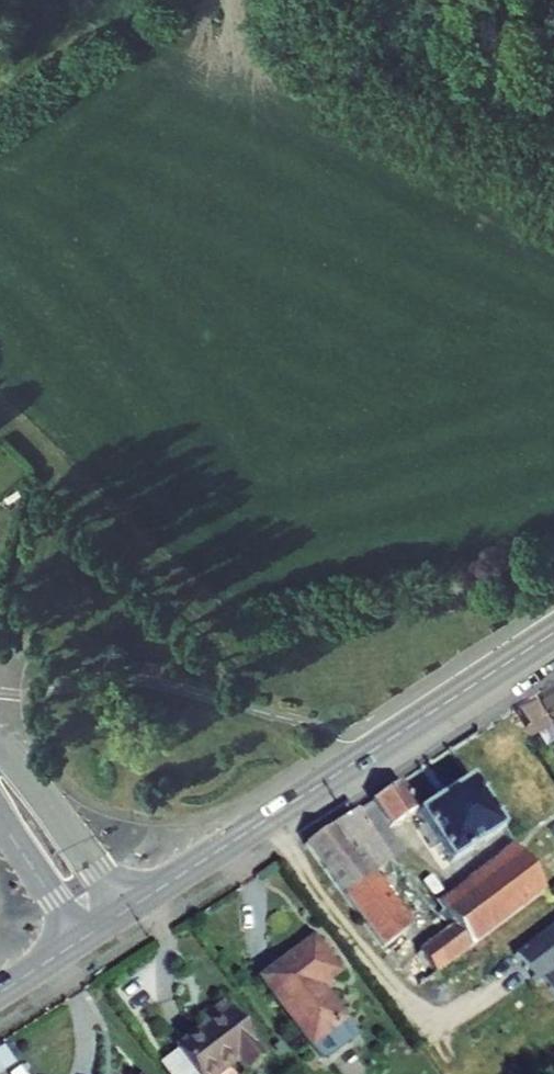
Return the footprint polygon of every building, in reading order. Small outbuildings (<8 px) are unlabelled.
[(525,699),(542,726),(553,718),(553,680),(525,699)] [(502,831),(469,781),(417,816),(449,865),(502,831)] [(371,802),(390,829),(417,810),(398,783),(371,802)] [(367,878),(391,861),(354,811),(305,846),(381,950),(406,931),(367,878)] [(497,927),(544,892),(516,855),(469,890),(497,927)] [(460,897),(488,934),(497,927),(469,890),(460,897)] [(488,934),(460,897),(440,912),(441,913),(453,929),(468,949),(470,948),(488,934)] [(515,955),(526,971),(532,967),(537,973),(531,978),(536,984),(542,979),(553,995),(553,926),(515,955)] [(468,949),(453,929),(418,955),(419,956),(434,976),(448,965),(468,949)] [(338,973),(313,940),(259,979),(309,1046),(310,1045),(320,1058),(325,1059),(353,1038),(354,1033),(320,987),(338,973)] [(419,987),(434,976),(419,956),(400,970),(411,984),(419,987)] [(223,1004),(208,1015),(212,1019),(202,1027),(173,1048),(193,1073),(221,1073),(236,1062),(244,1072),(264,1058),(223,1004)] [(202,1027),(212,1019),(208,1015),(198,1023),(202,1027)]
